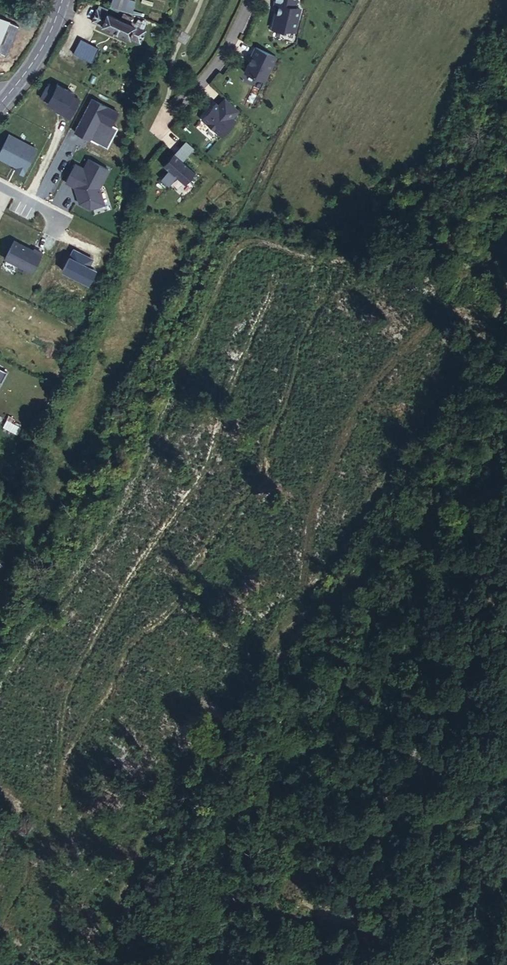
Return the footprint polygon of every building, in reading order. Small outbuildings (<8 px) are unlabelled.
[(276,4),(280,5),(278,14),(276,14),(273,29),(286,32),(286,30),(296,33),(302,10),(296,9),(299,0),(277,0),(276,4)] [(107,9),(98,5),(96,9),(91,21),(140,42),(145,30),(142,29),(106,13),(105,13),(107,9)] [(142,29),(145,23),(108,7),(106,13),(142,29)] [(278,58),(257,48),(253,56),(254,56),(246,73),(266,83),(278,58)] [(240,111),(226,99),(220,106),(218,108),(215,106),(205,117),(205,121),(223,137),(237,122),(233,119),(240,111)] [(115,145),(124,121),(115,117),(106,141),(115,145)] [(195,149),(187,141),(181,147),(190,155),(195,149)] [(97,172),(109,176),(114,156),(102,153),(97,172)] [(185,185),(196,174),(175,154),(164,166),(170,171),(162,180),(169,187),(177,178),(185,185)] [(17,435),(21,427),(6,420),(3,428),(17,435)]
